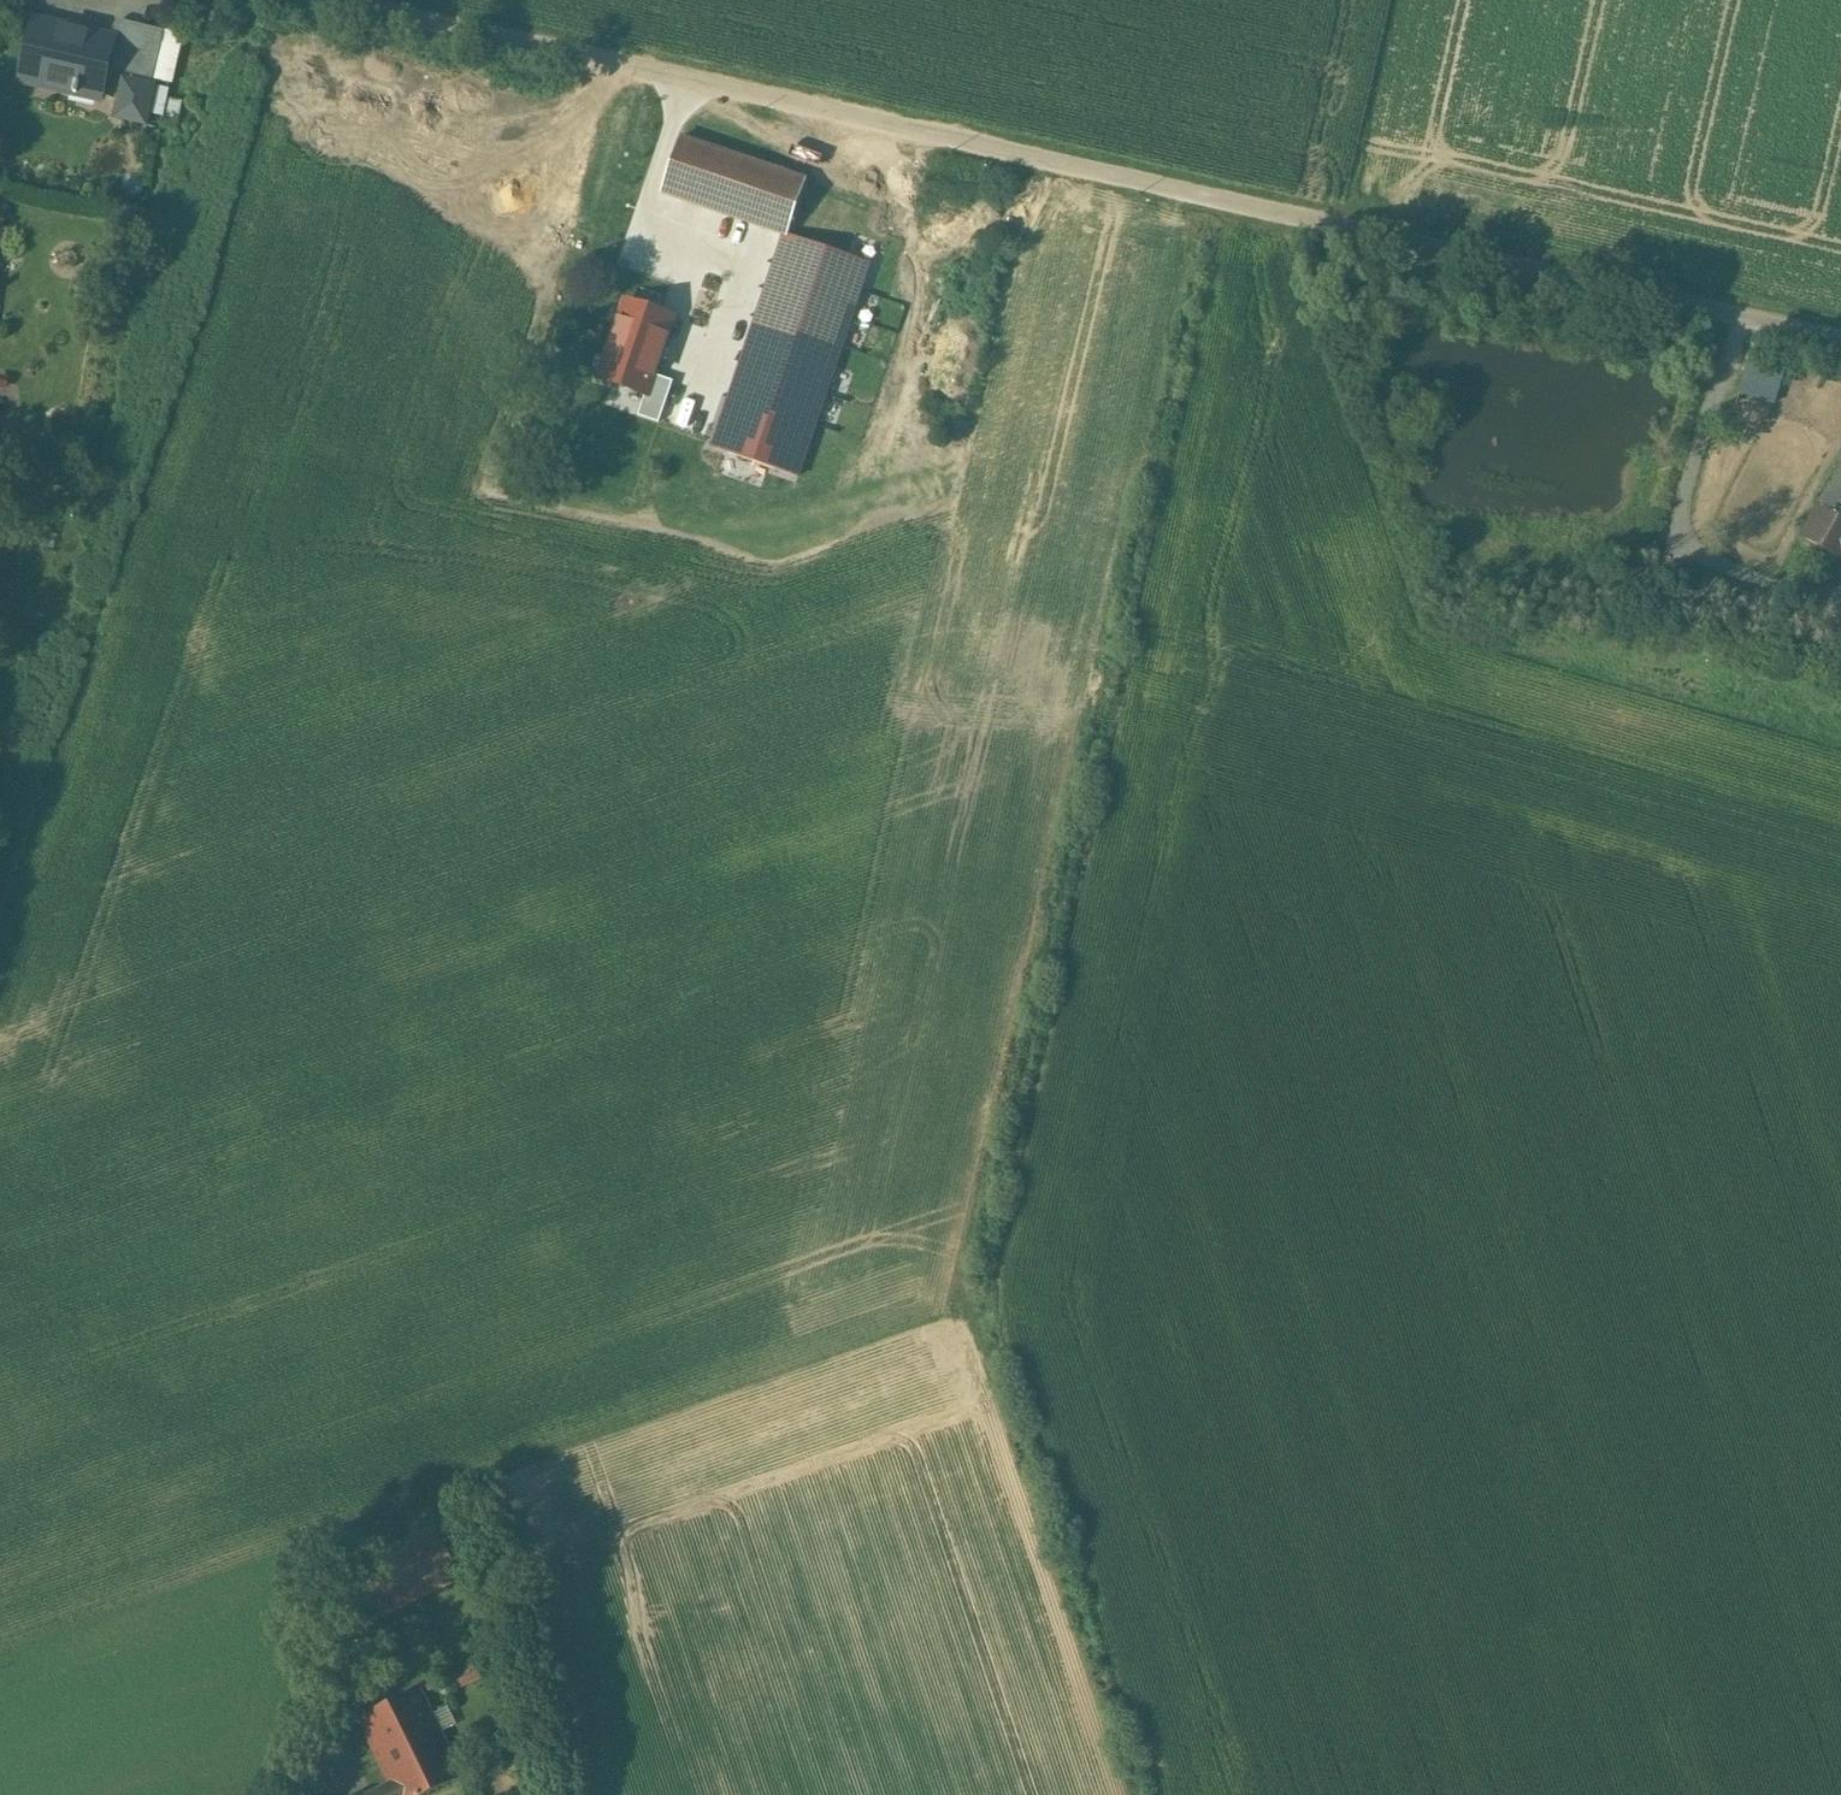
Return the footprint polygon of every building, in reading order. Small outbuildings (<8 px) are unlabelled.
[(113,41),(35,24),(23,79),(101,97),(113,41)] [(162,36),(123,28),(115,66),(133,70),(132,77),(152,81),(162,36)] [(807,181),(682,139),(664,192),(783,232),(709,448),(810,482),(884,266),(789,234),(807,181)] [(635,276),(606,358),(673,381),(682,383),(686,368),(678,366),(701,299),(635,276)] [(1755,385),(1761,359),(1747,356),(1741,382),(1755,385)] [(655,435),(673,381),(606,358),(587,414),(655,435)] [(1800,536),(1840,557),(1840,463),(1800,536)] [(462,1687),(488,1677),(482,1661),(456,1671),(462,1687)] [(392,1786),(396,1794),(426,1794),(462,1778),(418,1689),(359,1718),(392,1786)] [(392,1786),(374,1794),(396,1794),(392,1786)]
